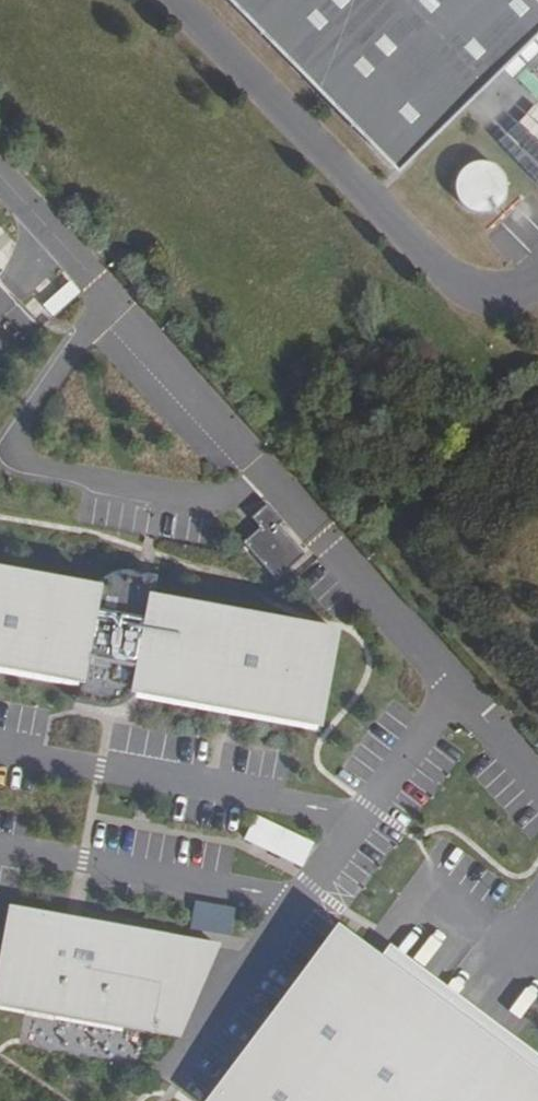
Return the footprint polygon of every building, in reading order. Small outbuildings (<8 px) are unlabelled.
[(403,180),(418,165),(435,148),(453,131),(537,47),(537,0),(225,0),(403,180)] [(506,187),(504,184),(503,183),(500,179),(496,177),(491,175),(486,174),(479,175),(476,176),(469,180),(464,187),(462,192),(461,197),(461,201),(462,206),(466,214),(470,217),(475,220),(479,222),(484,222),(489,222),(494,221),(501,216),(504,214),(507,208),(509,202),(509,193),(506,187)] [(51,317),(79,293),(69,281),(41,305),(51,317)] [(256,530),(239,546),(274,583),(301,557),(274,528),(278,524),(262,507),(248,521),(256,530)] [(0,574),(0,669),(75,683),(92,591),(0,574)] [(330,633),(148,601),(131,693),(314,725),(330,633)] [(302,867),(313,842),(255,814),(243,839),(302,867)] [(7,913),(0,951),(0,1007),(172,1039),(189,947),(7,913)] [(210,1100),(537,1100),(537,1086),(335,934),(210,1100)] [(212,951),(189,947),(172,1039),(177,1039),(212,951)]
